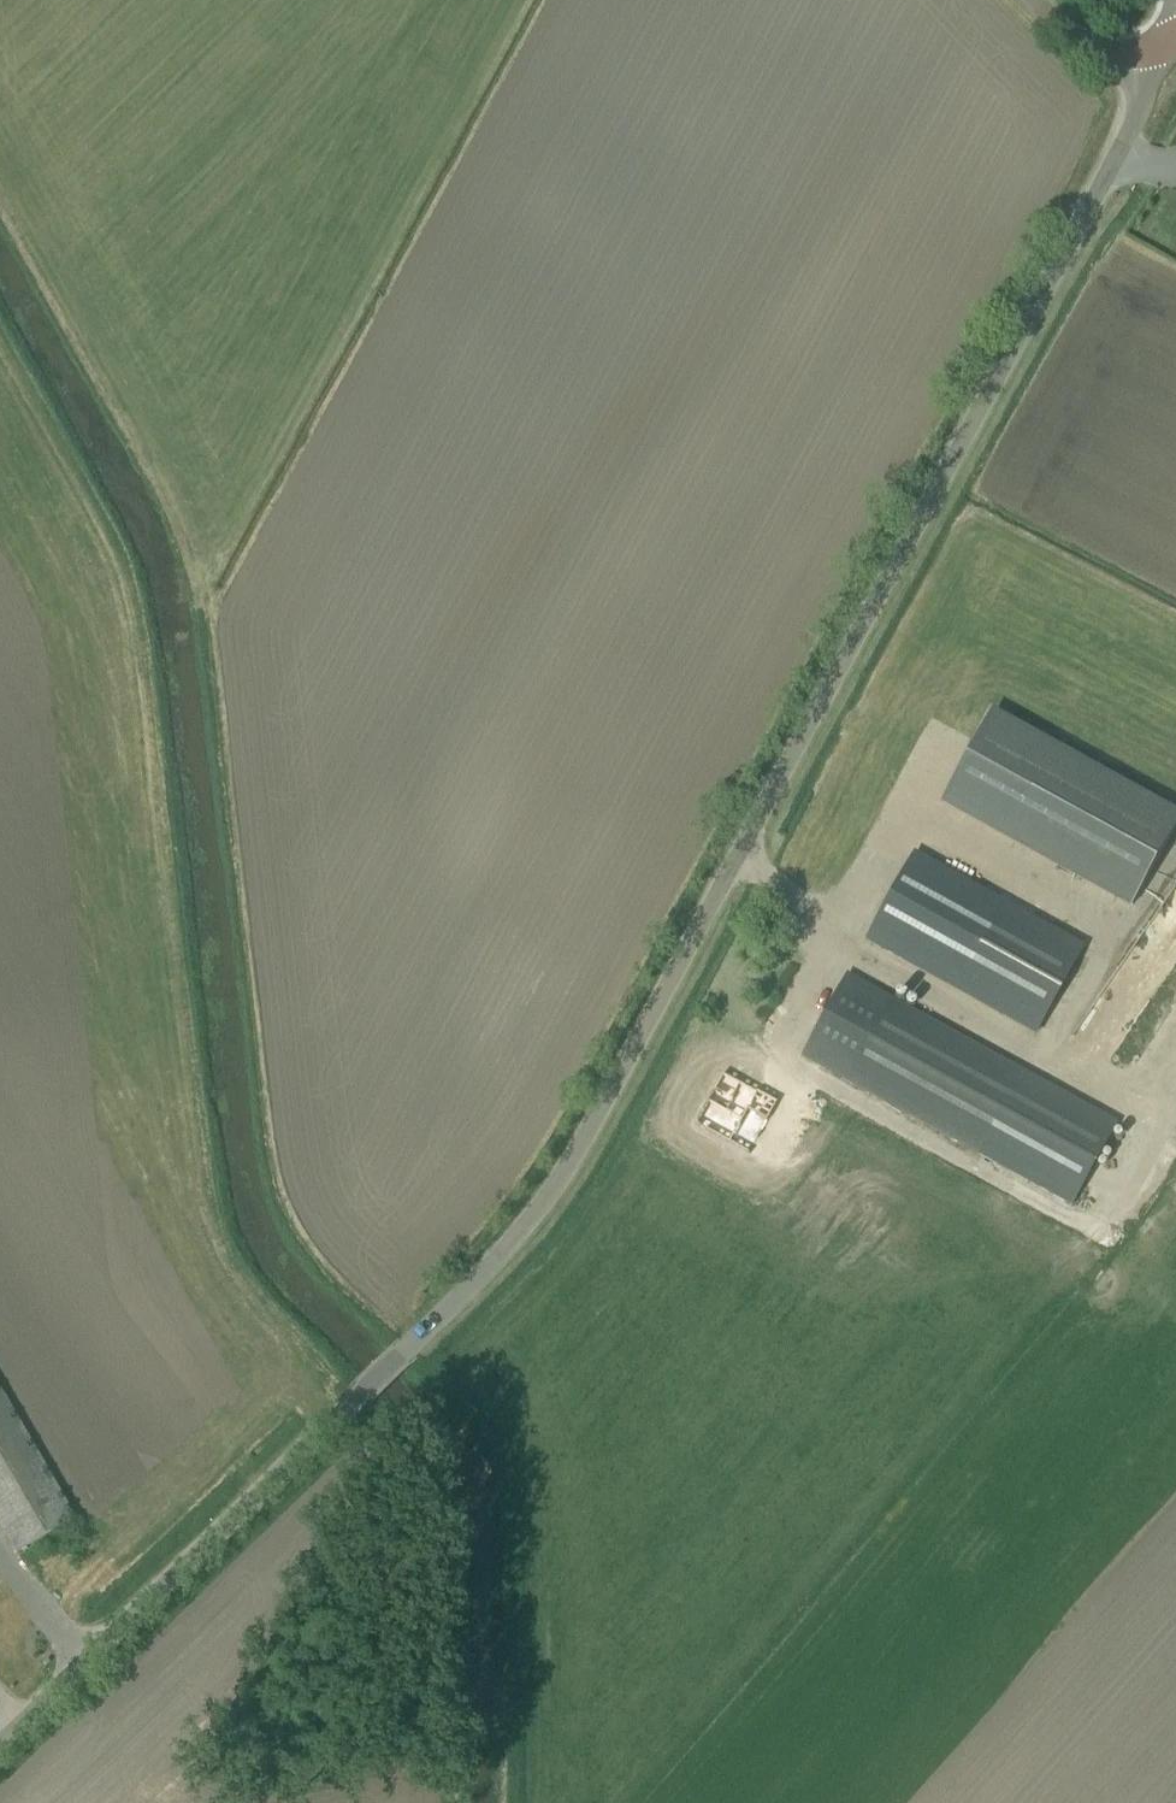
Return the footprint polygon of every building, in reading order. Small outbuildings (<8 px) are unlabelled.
[(943,801),(1132,906),(1175,826),(1175,815),(992,713),(943,801)] [(1035,1034),(1083,946),(914,853),(866,941),(1035,1034)] [(1072,1205),(1117,1123),(847,975),(803,1057),(1072,1205)] [(725,1074),(697,1124),(732,1143),(735,1138),(737,1133),(743,1123),(746,1118),(750,1110),(769,1120),(779,1101),(759,1090),(758,1092),(725,1074)] [(16,1552),(75,1518),(0,1388),(0,1524),(16,1552)]
